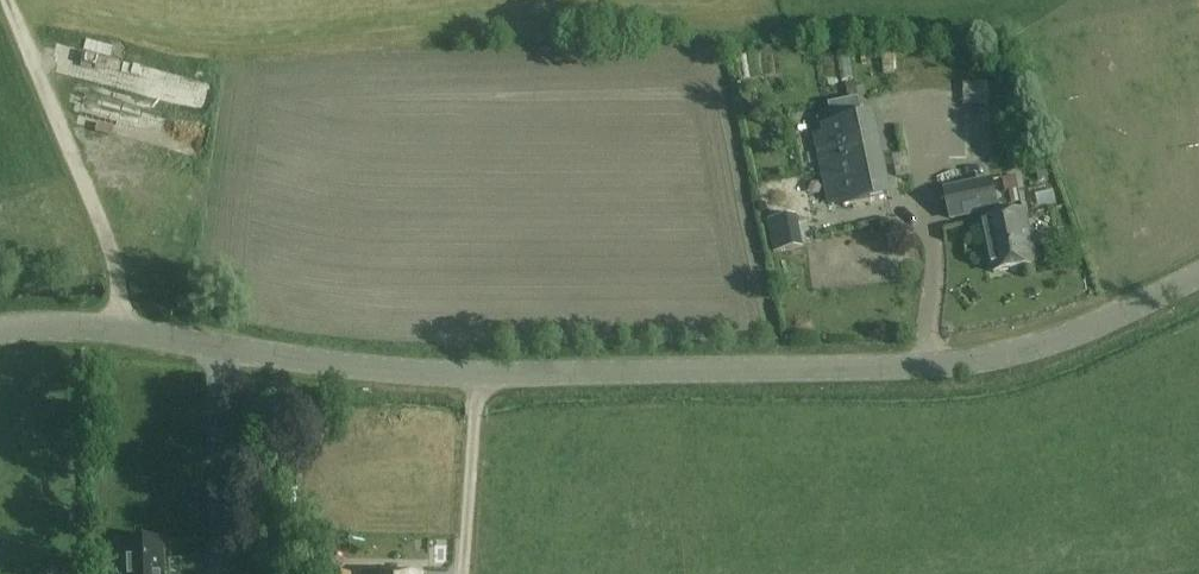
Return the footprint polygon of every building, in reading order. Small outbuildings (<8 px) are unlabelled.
[(193,74),(177,73),(176,92),(193,92),(193,74)] [(974,143),(973,99),(954,99),(954,89),(939,89),(940,143),(974,143)] [(75,93),(74,103),(100,106),(101,95),(75,93)] [(828,133),(818,135),(825,169),(880,157),(871,117),(863,119),(859,98),(829,104),(833,125),(827,126),(828,133)] [(131,126),(187,133),(190,109),(134,102),(131,126)] [(888,197),(880,157),(825,169),(832,202),(842,200),(844,206),(888,197)] [(988,164),(938,168),(939,182),(989,178),(988,164)] [(1024,214),(1000,219),(992,182),(946,192),(951,220),(982,214),(994,274),(1035,265),(1024,214)] [(769,223),(775,253),(803,247),(797,217),(769,223)] [(176,530),(174,514),(153,517),(154,532),(176,530)] [(160,542),(120,543),(121,573),(161,573),(160,542)]
